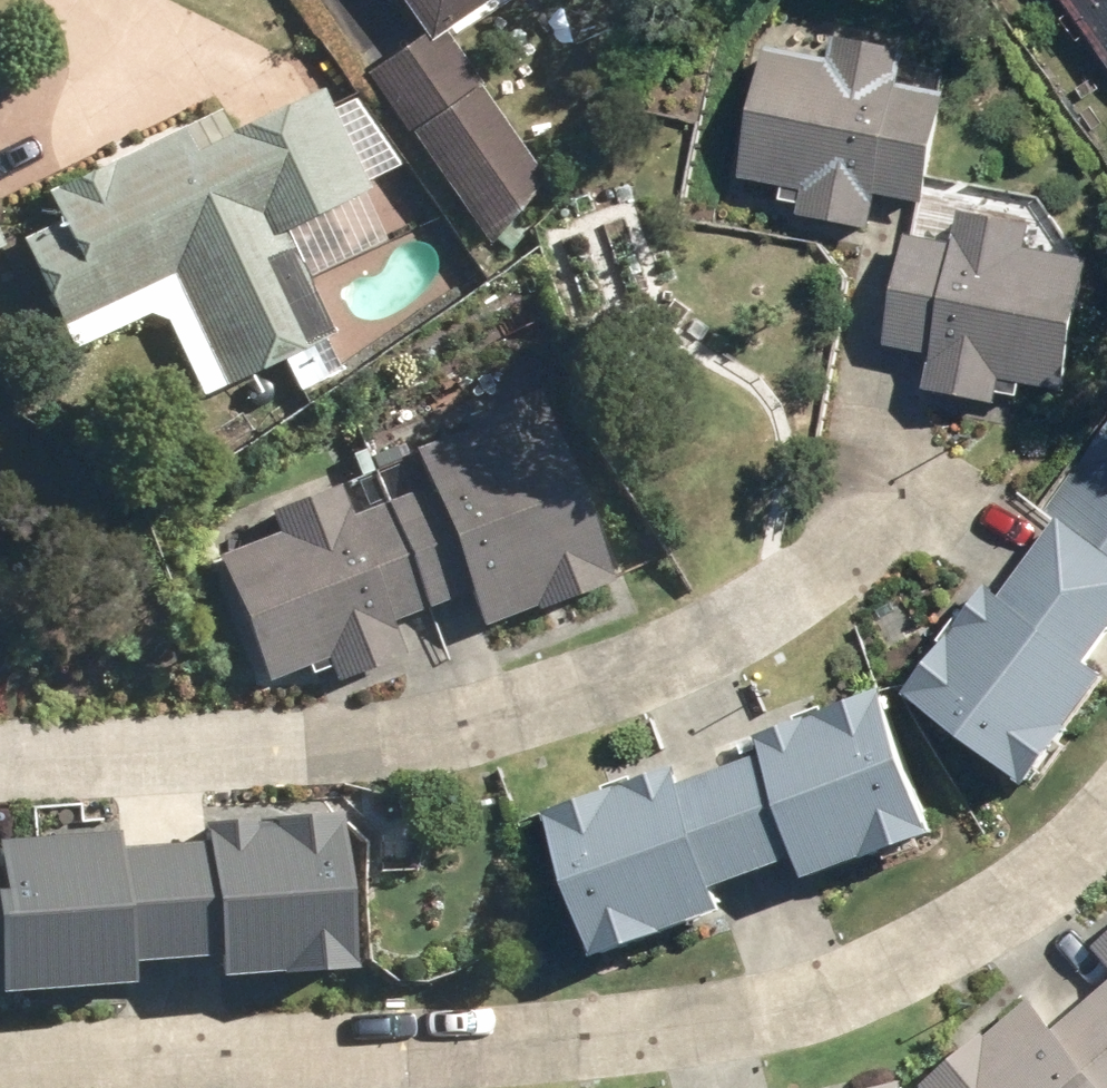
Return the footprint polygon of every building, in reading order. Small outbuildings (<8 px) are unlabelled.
[(447,30),(491,0),(401,0),(423,33),(430,43),(447,30)] [(1106,48),(1106,0),(1073,0),(1106,48)] [(546,176),(447,30),(430,43),(423,33),(364,73),(490,246),(546,176)] [(907,82),(912,51),(843,37),(838,58),(772,45),(743,193),(809,206),(808,214),(878,228),(885,194),(932,201),(951,91),(907,82)] [(223,372),(229,383),(335,336),(308,279),(373,247),(350,198),(370,188),(323,90),(230,135),(218,110),(41,194),(55,222),(24,238),(74,348),(149,311),(168,318),(199,383),(223,372)] [(1004,400),(1007,379),(1074,392),(1099,259),(1035,246),(1039,225),(970,212),(965,243),(916,234),(897,341),(944,350),(938,389),(1004,400)] [(390,503),(430,608),(472,592),(484,625),(538,605),(540,611),(616,581),(546,400),(534,405),(531,395),(465,420),(468,430),(412,453),(426,491),(390,503)] [(1106,606),(1106,463),(1040,559),(1106,606)] [(430,608),(390,503),(355,517),(343,484),(275,511),(284,533),(224,555),(272,679),(330,657),(339,682),(407,655),(394,622),(430,608)] [(1106,657),(1106,606),(1040,559),(1011,598),(994,586),(914,695),(1040,785),(1106,692),(1106,663),(1104,661),(1106,657)] [(777,752),(731,768),(768,872),(811,858),(819,880),(949,833),(896,687),(770,732),(777,752)] [(768,872),(731,768),(687,784),(680,765),(554,811),(606,957),(735,910),(727,888),(768,872)] [(164,850),(173,954),(226,950),(227,972),(353,959),(341,819),(215,831),(216,845),(164,850)] [(164,850),(122,853),(119,838),(2,849),(5,895),(0,896),(0,921),(6,989),(132,978),(131,958),(173,954),(164,850)] [(1098,995),(1106,1005),(1106,988),(1098,995)] [(1098,995),(1061,1027),(1035,999),(932,1087),(1106,1087),(1106,1005),(1098,995)]
